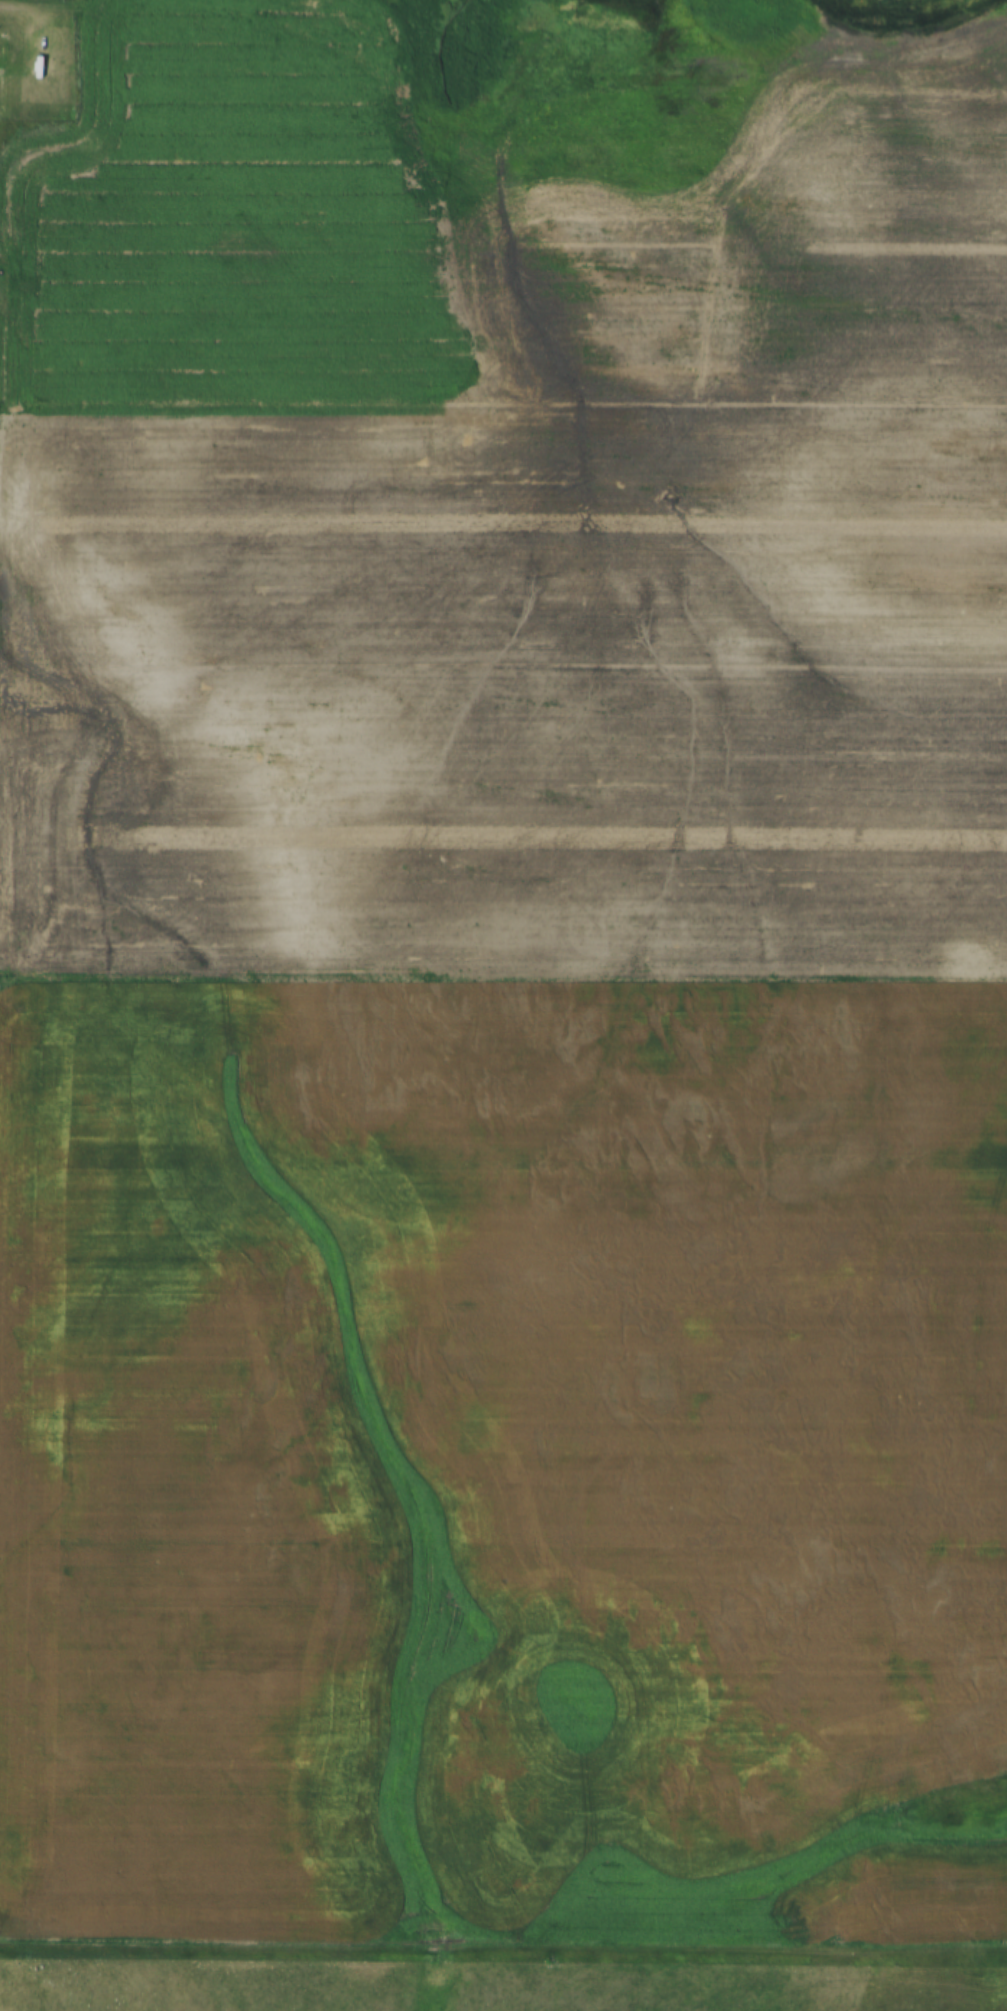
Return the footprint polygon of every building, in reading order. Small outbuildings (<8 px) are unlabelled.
[(9,51),(9,43),(2,43),(2,34),(0,34),(0,85),(1,85),(1,51),(9,51)]
